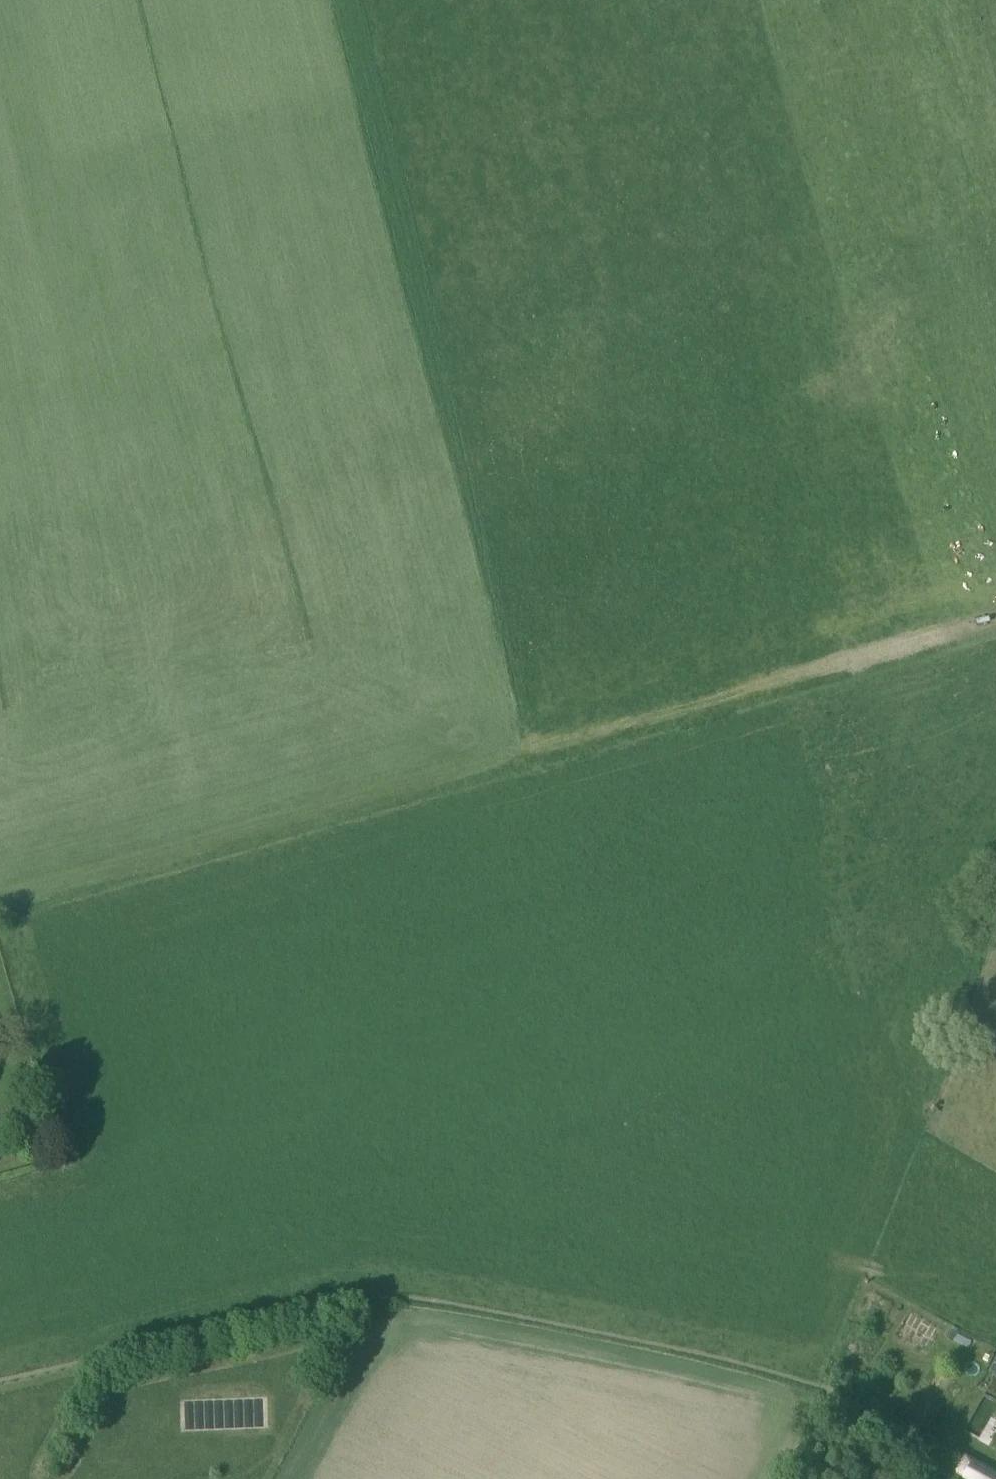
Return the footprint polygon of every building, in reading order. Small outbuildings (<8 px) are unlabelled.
[(966,1478),(995,1478),(995,1475),(966,1458),(957,1474),(966,1478)]
